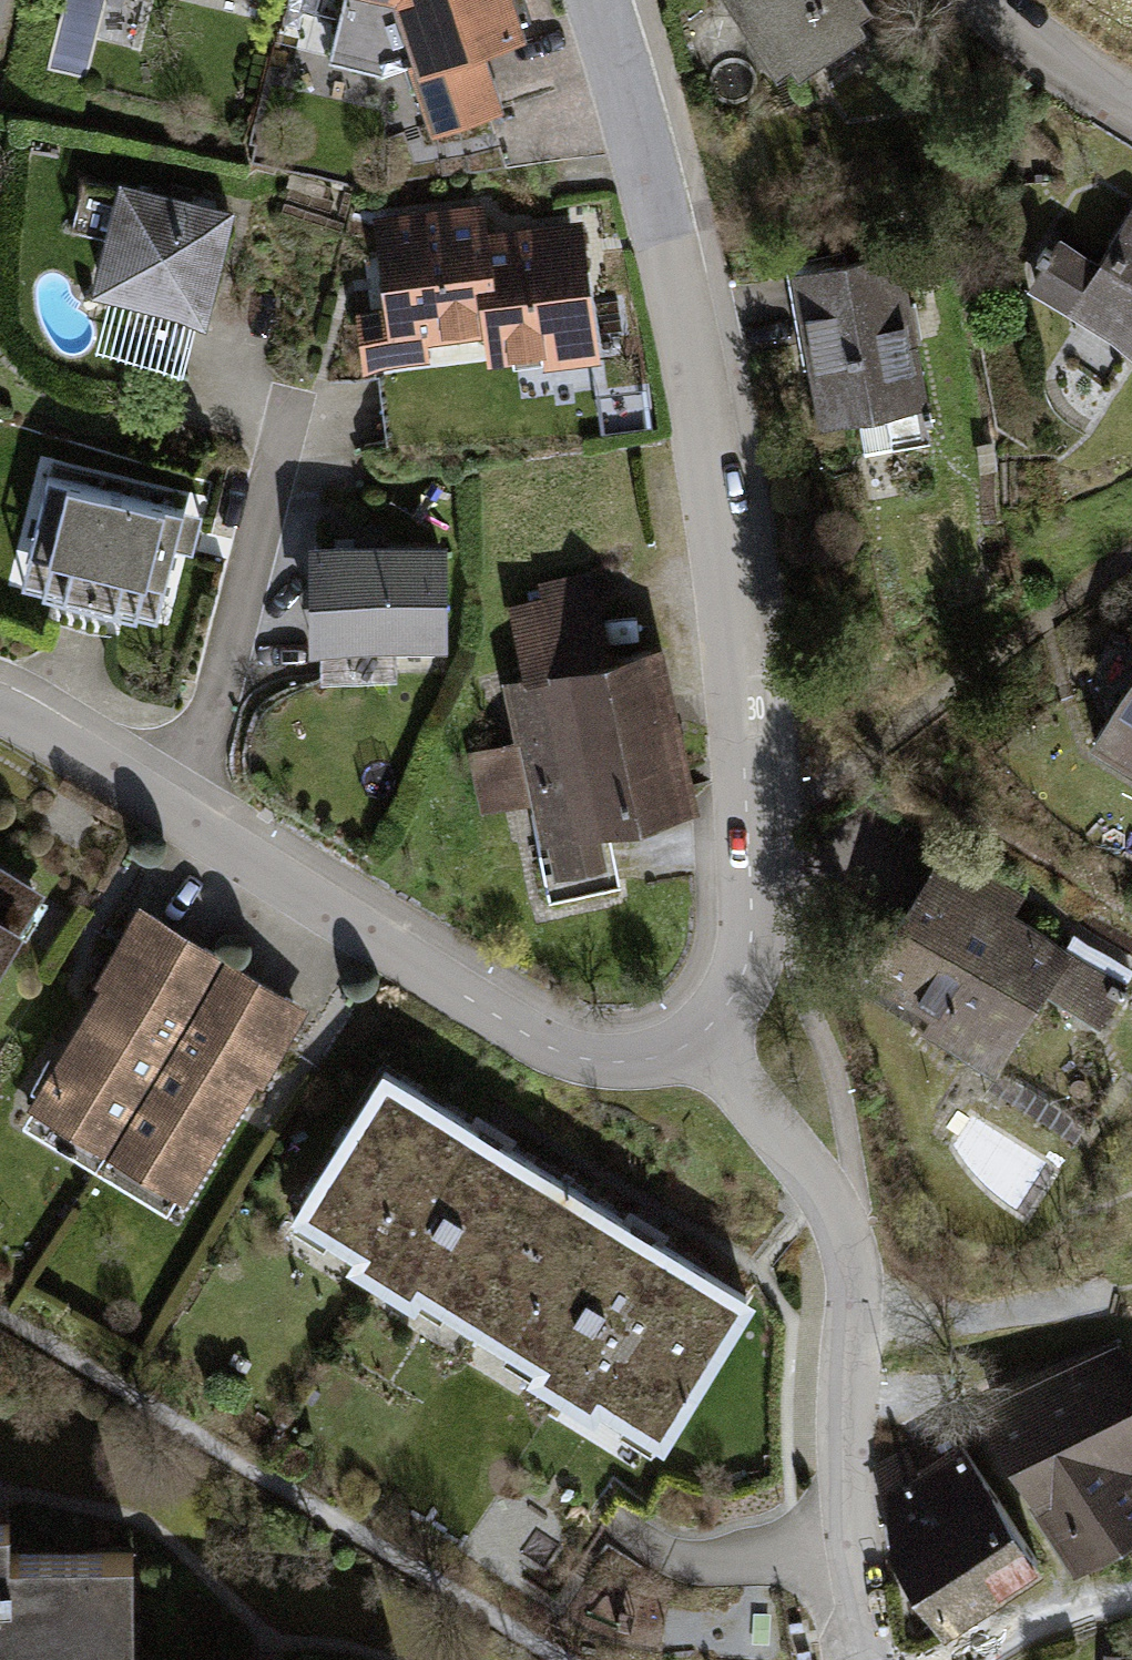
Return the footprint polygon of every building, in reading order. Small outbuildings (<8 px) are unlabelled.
[(427,53),(413,60),(437,137),(507,114),(485,45),(526,30),(518,0),(409,0),(427,53)] [(785,75),(879,12),(871,0),(735,0),(785,75)] [(297,94),(357,101),(361,67),(301,59),(297,94)] [(234,204),(117,177),(90,289),(207,317),(234,204)] [(495,285),(488,230),(486,202),(375,216),(385,308),(356,312),(363,370),(433,360),(431,343),(484,335),(478,288),(495,285)] [(1029,292),(1131,352),(1131,214),(1105,260),(1063,235),(1029,292)] [(584,220),(488,230),(495,285),(478,288),(484,335),(487,365),(544,358),(545,367),(599,363),(584,220)] [(906,251),(794,270),(819,424),(931,405),(906,251)] [(32,581),(158,616),(191,498),(65,463),(32,581)] [(397,646),(448,647),(448,541),(305,542),(307,649),(320,649),(321,680),(397,679),(397,646)] [(522,675),(500,679),(514,742),(468,754),(480,809),(529,799),(548,899),(618,885),(607,829),(696,809),(662,645),(614,655),(597,567),(539,581),(542,598),(509,605),(522,675)] [(1091,745),(1131,771),(1131,681),(1091,745)] [(942,848),(853,986),(995,1077),(1050,992),(1117,1035),(1131,1012),(1131,971),(942,848)] [(31,889),(0,870),(0,940),(31,889)] [(96,1154),(211,960),(130,907),(13,1104),(96,1154)] [(211,960),(96,1154),(176,1200),(299,1010),(211,960)] [(1050,992),(995,1077),(1062,1120),(1117,1035),(1050,992)] [(474,1336),(563,1178),(387,1064),(287,1222),(474,1336)] [(563,1178),(474,1336),(663,1451),(757,1297),(563,1178)] [(982,1399),(1086,1558),(1131,1531),(1131,1358),(1121,1343),(982,1399)] [(968,1445),(924,1464),(996,1596),(1044,1564),(968,1445)] [(951,1628),(996,1596),(924,1464),(887,1482),(892,1555),(951,1628)] [(0,1533),(0,1659),(132,1659),(132,1555),(11,1557),(11,1533),(0,1533)]
